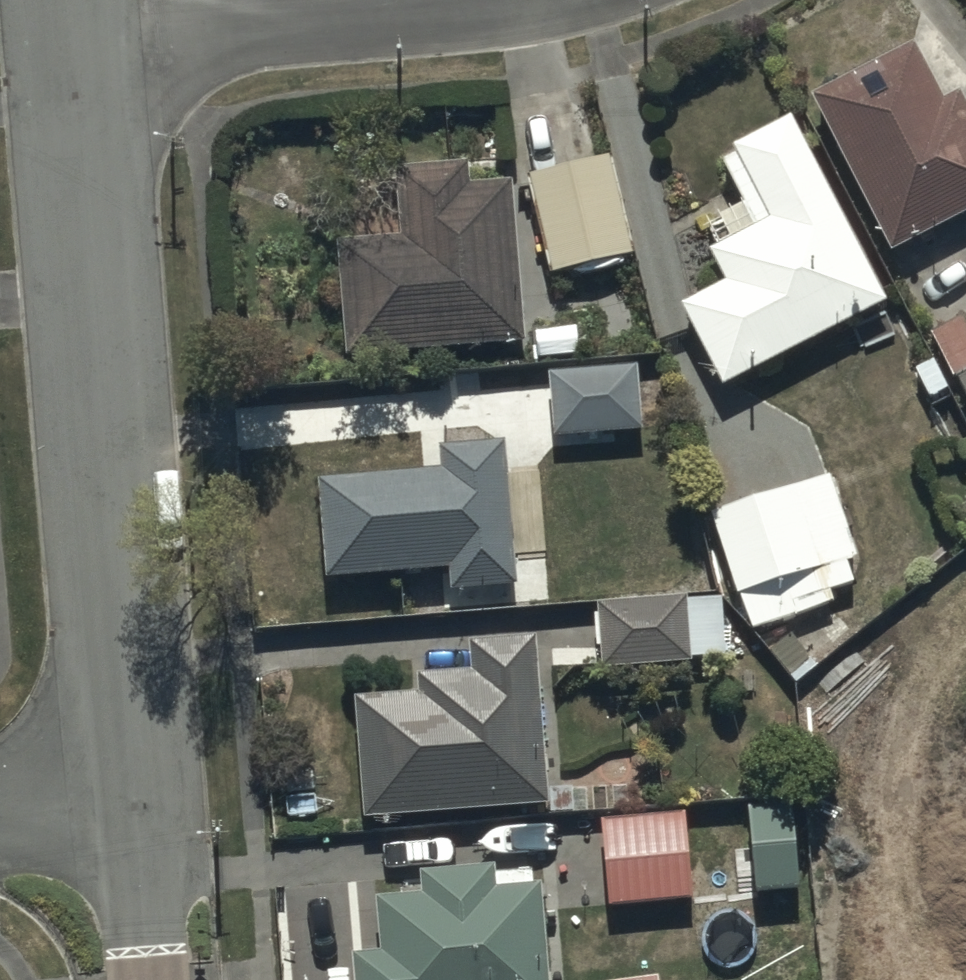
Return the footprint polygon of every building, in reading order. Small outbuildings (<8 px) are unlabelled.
[(813,93),(892,246),(965,209),(965,96),(963,90),(950,97),(919,39),(813,93)] [(688,300),(728,379),(890,297),(796,111),(735,142),(739,150),(726,156),(746,196),(704,218),(717,243),(711,247),(728,280),(688,300)] [(340,237),(350,351),(530,335),(516,174),(473,177),(471,157),(379,165),(385,233),(340,237)] [(537,175),(561,272),(634,254),(611,157),(537,175)] [(965,379),(965,316),(965,315),(934,330),(955,375),(962,371),(965,379)] [(549,368),(554,435),(647,429),(642,361),(549,368)] [(441,466),(321,473),(327,574),(453,566),(454,583),(516,580),(508,439),(440,443),(441,466)] [(833,474),(713,509),(747,625),(798,610),(794,597),(855,579),(849,556),(856,554),(833,474)] [(600,595),(600,662),(693,662),(693,654),(726,653),(726,604),(691,604),(691,594),(600,595)] [(422,685),(358,690),(366,812),(552,800),(541,635),(472,640),(473,665),(421,668),(422,685)] [(687,810),(605,816),(611,901),(693,896),(687,810)] [(357,979),(552,979),(546,880),(536,881),(535,867),(500,870),(499,862),(423,867),(424,890),(380,893),(384,947),(355,949),(357,979)]
